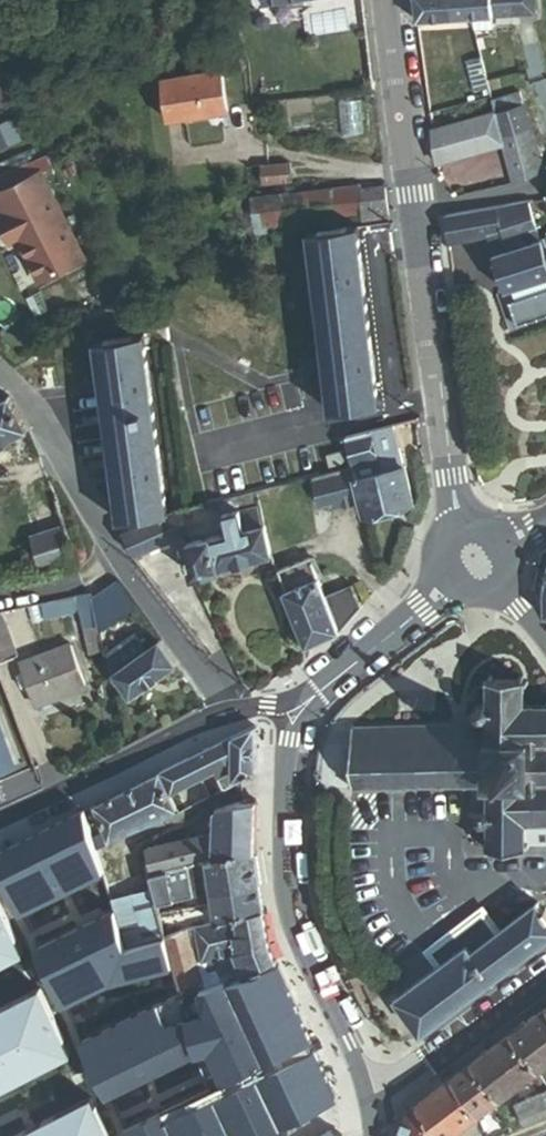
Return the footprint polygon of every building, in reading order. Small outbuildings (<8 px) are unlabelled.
[(452,2),(451,0),(415,0),(418,22),(473,19),(470,0),(452,2)] [(536,15),(535,0),(451,0),(452,2),(470,0),(473,19),(476,30),(494,29),(493,18),(536,15)] [(499,61),(483,65),(486,76),(501,73),(499,61)] [(486,76),(483,65),(483,63),(469,66),(474,91),(489,88),(486,76)] [(168,121),(226,113),(221,72),(162,79),(168,121)] [(513,184),(544,172),(520,93),(492,101),(495,112),(503,145),(513,184)] [(503,145),(495,112),(432,129),(437,163),(503,145)] [(263,185),(291,181),(290,166),(261,168),(263,185)] [(33,175),(0,191),(0,224),(8,241),(10,239),(30,283),(73,263),(33,175)] [(314,220),(362,214),(359,191),(358,186),(259,199),(263,233),(315,227),(314,220)] [(362,218),(388,214),(385,188),(359,191),(362,214),(362,218)] [(239,236),(263,233),(259,199),(235,201),(239,236)] [(505,242),(538,230),(530,202),(445,216),(448,243),(488,236),(503,233),(505,242)] [(331,412),(377,406),(371,355),(361,269),(356,228),(312,233),(331,412)] [(494,256),(541,240),(538,230),(505,242),(503,233),(488,236),(494,256)] [(545,279),(545,254),(541,240),(494,256),(510,307),(530,300),(525,286),(545,279)] [(525,286),(530,300),(531,304),(545,299),(545,279),(525,286)] [(120,521),(165,516),(142,338),(97,345),(120,521)] [(27,430),(10,398),(0,402),(0,444),(27,430)] [(363,512),(411,499),(393,427),(345,440),(352,468),(360,500),(363,512)] [(343,453),(328,457),(331,468),(346,464),(343,453)] [(331,508),(360,500),(352,468),(314,477),(319,502),(330,500),(331,508)] [(219,501),(222,515),(259,507),(256,491),(219,501)] [(271,557),(271,554),(260,508),(259,507),(222,515),(225,527),(217,528),(219,539),(185,547),(192,576),(271,557)] [(131,553),(134,558),(189,534),(179,511),(165,516),(124,533),(131,553)] [(31,537),(41,569),(74,560),(64,527),(31,537)] [(339,633),(359,610),(351,587),(323,597),(309,557),(274,570),(278,583),(304,648),(339,633)] [(100,632),(135,607),(118,583),(93,599),(100,632)] [(104,654),(100,632),(93,599),(92,593),(76,597),(89,657),(104,654)] [(30,624),(60,618),(57,601),(27,607),(30,624)] [(17,656),(0,613),(0,662),(17,656)] [(130,697),(176,665),(159,641),(146,650),(136,634),(109,653),(113,673),(130,697)] [(36,706),(85,688),(70,646),(20,664),(36,706)] [(525,705),(524,688),(527,688),(527,682),(522,682),(522,677),(518,677),(518,682),(492,681),(492,676),(487,677),(487,681),(482,681),(482,686),(485,686),(485,706),(475,706),(475,713),(472,713),(472,726),(352,725),(352,791),(357,791),(357,786),(377,786),(377,791),(383,792),(382,786),(442,786),(442,791),(448,792),(448,785),(463,785),(464,791),(469,791),(469,786),(474,786),(475,812),(470,812),(470,818),(477,819),(478,824),(488,824),(488,848),(490,848),(490,852),(494,853),(494,848),(520,848),(520,852),(524,852),(525,848),(527,848),(526,845),(545,845),(545,705),(525,705)] [(160,774),(170,794),(215,772),(224,790),(236,785),(235,781),(255,773),(255,751),(255,728),(160,774)] [(0,754),(0,761),(3,771),(13,767),(7,751),(3,753),(0,754)] [(96,806),(112,839),(176,807),(170,794),(160,774),(96,806)] [(207,860),(255,854),(255,825),(255,802),(236,804),(214,812),(213,835),(146,848),(151,873),(184,865),(207,860)] [(103,873),(97,852),(95,847),(91,833),(84,812),(55,824),(74,887),(103,873)] [(74,887),(55,824),(0,851),(0,867),(20,912),(74,887)] [(95,847),(105,843),(101,830),(91,833),(95,847)] [(257,870),(255,854),(207,860),(184,865),(190,890),(210,887),(211,892),(259,884),(257,870)] [(164,936),(163,929),(156,904),(147,875),(125,880),(129,896),(112,901),(115,912),(127,946),(155,938),(164,936)] [(189,929),(263,911),(261,897),(259,884),(211,892),(212,904),(171,910),(176,932),(189,929)] [(164,936),(176,932),(171,910),(169,901),(156,904),(163,929),(164,936)] [(421,1033),(482,987),(545,939),(545,917),(536,904),(494,935),(472,951),(467,945),(441,964),(395,998),(421,1033)] [(16,939),(0,905),(0,947),(16,939)] [(276,963),(269,945),(268,940),(263,911),(189,929),(176,932),(164,936),(174,969),(174,998),(205,987),(213,984),(225,981),(241,975),(242,976),(276,963)] [(47,968),(127,946),(115,912),(38,948),(47,968)] [(467,945),(472,951),(494,935),(479,915),(431,951),(441,964),(467,945)] [(110,982),(174,969),(164,936),(155,938),(127,946),(47,968),(65,1003),(110,982)] [(246,1033),(259,1042),(303,1023),(290,994),(276,963),(242,976),(241,975),(225,981),(246,1033)] [(259,1042),(246,1033),(225,981),(213,984),(228,1030),(239,1059),(259,1051),(259,1042)] [(239,1059),(228,1030),(213,984),(205,987),(174,998),(192,1056),(197,1054),(212,1088),(239,1059)] [(63,1041),(40,990),(26,996),(0,1010),(0,1089),(36,1072),(32,1065),(44,1059),(41,1052),(63,1041)] [(107,1096),(192,1056),(174,998),(82,1041),(107,1096)] [(536,1071),(545,1064),(545,1009),(531,1020),(510,1035),(536,1071)] [(471,1064),(497,1100),(536,1071),(510,1035),(500,1042),(481,1056),(471,1064)] [(251,1091),(268,1131),(335,1097),(323,1069),(311,1040),(283,1053),(291,1074),(256,1089),(251,1091)] [(269,1074),(264,1055),(261,1056),(259,1051),(239,1059),(212,1088),(125,1131),(127,1135),(216,1135),(208,1110),(215,1106),(243,1095),(239,1086),(253,1081),(269,1074)] [(256,1089),(291,1074),(283,1053),(264,1055),(269,1074),(253,1081),(256,1089)] [(450,1079),(476,1115),(497,1100),(471,1064),(460,1072),(450,1079)] [(434,1135),(447,1135),(476,1115),(450,1079),(434,1091),(416,1104),(434,1135)] [(251,1091),(256,1089),(253,1081),(239,1086),(243,1095),(251,1091)] [(545,1118),(545,1090),(534,1095),(544,1119),(545,1118)] [(268,1131),(251,1091),(243,1095),(215,1106),(224,1135),(258,1135),(268,1131)] [(523,1127),(544,1119),(534,1095),(513,1103),(523,1127)] [(416,1104),(406,1111),(397,1135),(434,1135),(416,1104)] [(215,1106),(208,1110),(216,1135),(224,1135),(215,1106)] [(96,1109),(60,1126),(56,1118),(19,1135),(109,1135),(96,1109)]
